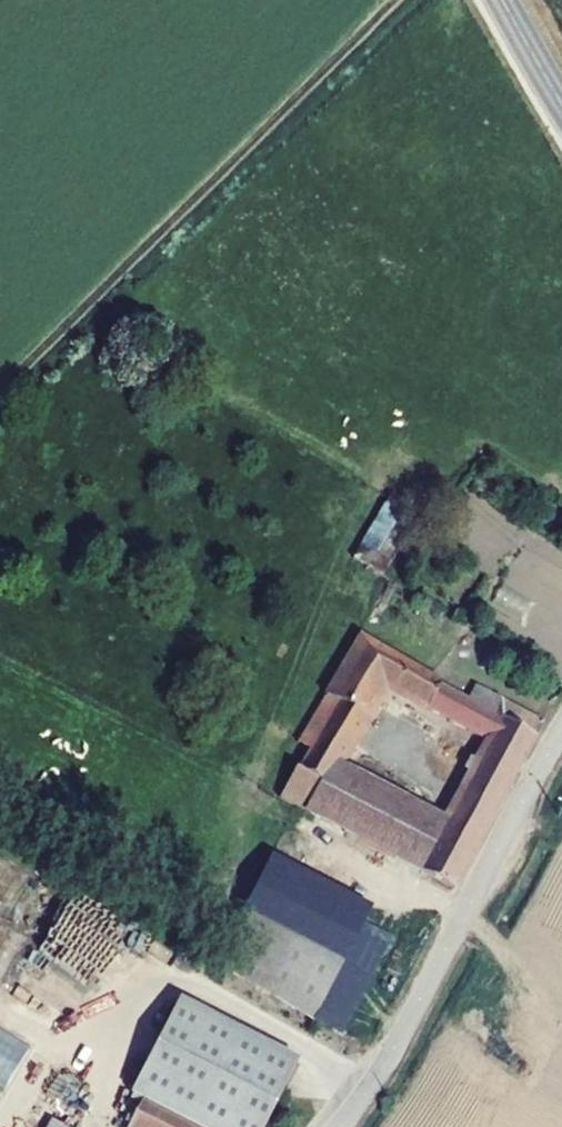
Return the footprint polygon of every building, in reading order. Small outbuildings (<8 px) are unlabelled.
[(416,537),(391,515),(350,560),(377,583),(416,537)] [(540,715),(467,678),(459,693),(347,638),(289,743),(302,749),(291,769),(286,766),(272,796),(452,882),(540,715)] [(284,852),(226,966),(291,1004),(336,1030),(391,922),(378,914),(383,903),(284,852)] [(141,1077),(154,1085),(132,1123),(139,1126),(271,1126),(313,1057),(198,985),(141,1077)] [(3,1090),(29,1048),(0,1031),(0,1088),(3,1090)]
